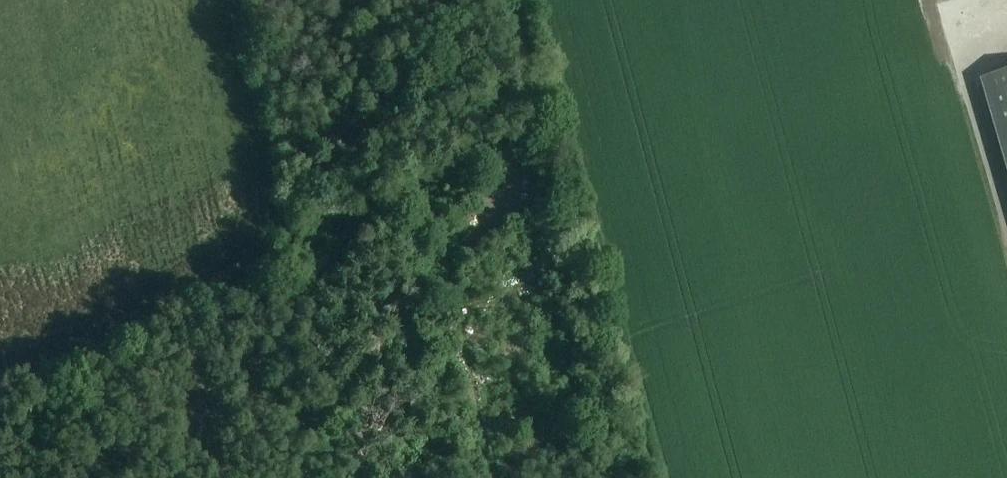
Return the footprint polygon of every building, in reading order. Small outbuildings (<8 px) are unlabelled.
[(1006,182),(1006,71),(978,79),(1006,182)] [(524,291),(505,293),(506,301),(525,299),(524,291)]
